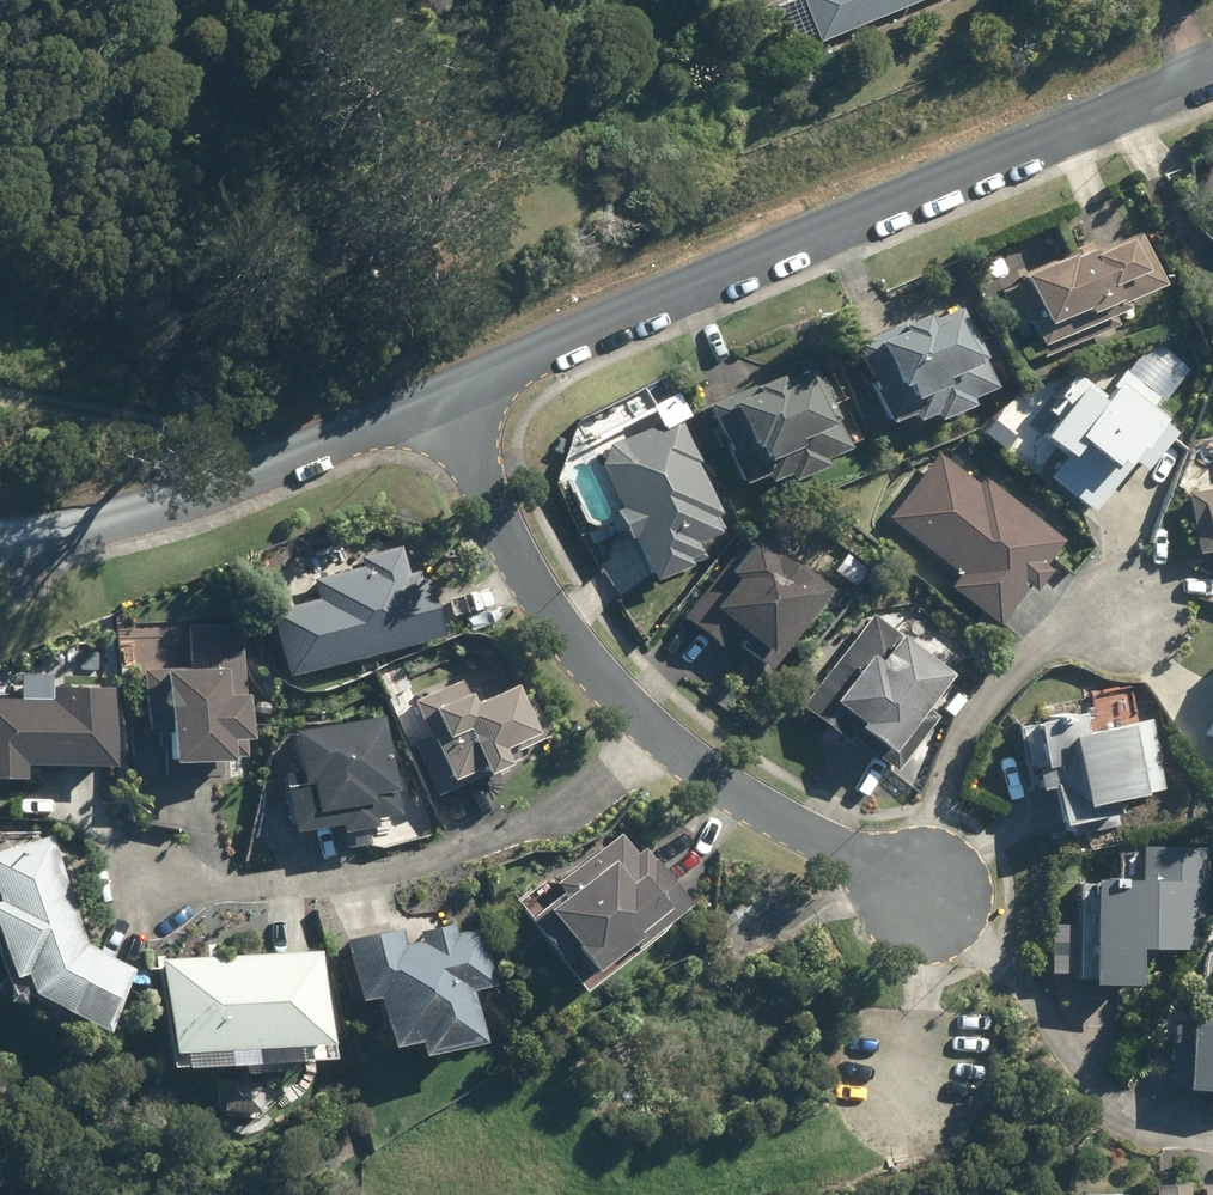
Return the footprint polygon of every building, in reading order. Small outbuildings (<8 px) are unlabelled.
[(809,42),(913,0),(793,0),(809,42)] [(1153,287),(1134,232),(1091,251),(1087,241),(1054,255),(1055,257),(1008,276),(1012,283),(991,293),(1005,328),(1017,323),(1027,347),(1031,346),(1035,358),(1112,327),(1107,314),(1117,310),(1113,301),(1153,287)] [(913,316),(848,344),(882,422),(902,415),(905,422),(924,415),(927,422),(963,408),(961,399),(986,389),(974,355),(972,356),(954,308),(916,325),(913,316)] [(701,405),(719,457),(722,456),(732,485),(775,469),(780,482),(816,468),(813,459),(841,449),(828,415),(825,416),(808,370),(768,385),(766,378),(701,405)] [(1168,436),(1105,386),(1097,395),(1069,374),(1029,425),(1036,432),(1029,440),(1054,460),(1040,479),(1086,515),(1127,462),(1139,472),(1168,436)] [(674,416),(604,445),(592,465),(610,509),(603,512),(615,541),(620,538),(638,583),(675,568),(673,561),(685,555),(681,545),(718,529),(709,507),(705,509),(687,464),(692,462),(674,416)] [(972,485),(933,454),(882,518),(953,575),(942,589),(991,627),(1022,588),(1027,592),(1044,572),(1039,567),(1058,543),(977,478),(972,485)] [(1181,494),(1191,556),(1211,552),(1212,564),(1212,489),(1181,494)] [(747,529),(675,618),(717,651),(725,641),(762,670),(825,592),(747,529)] [(271,679),(431,638),(417,580),(412,581),(410,571),(401,573),(394,545),(351,557),(353,567),(301,581),(307,600),(254,613),(271,679)] [(870,568),(848,550),(832,570),(854,588),(870,568)] [(867,615),(793,708),(838,744),(842,740),(885,774),(929,719),(915,707),(937,679),(890,641),(894,637),(867,615)] [(232,731),(232,625),(179,625),(179,671),(132,672),(132,736),(145,736),(145,767),(207,767),(206,759),(237,759),(237,731),(232,731)] [(404,745),(427,798),(512,759),(508,752),(541,739),(523,701),(511,707),(501,687),(461,704),(451,681),(404,703),(420,737),(404,745)] [(9,768),(100,771),(103,690),(41,688),(41,702),(0,701),(0,783),(8,783),(9,768)] [(937,710),(945,718),(960,702),(950,694),(937,710)] [(267,705),(251,703),(249,715),(265,717),(267,705)] [(1200,737),(1212,743),(1212,710),(1200,737)] [(1159,790),(1144,722),(1075,737),(1071,716),(1022,727),(1030,765),(1023,766),(1028,794),(1039,792),(1047,831),(1062,828),(1064,836),(1118,824),(1114,810),(1111,811),(1110,804),(1129,800),(1128,797),(1159,790)] [(367,719),(276,734),(283,775),(268,777),(275,834),(322,828),(323,836),(360,830),(359,822),(382,819),(378,786),(376,787),(367,719)] [(628,856),(612,836),(545,887),(553,896),(533,912),(531,910),(517,923),(548,967),(552,965),(570,991),(679,908),(645,861),(643,863),(635,851),(628,856)] [(118,975),(70,951),(44,842),(0,854),(0,983),(4,981),(9,1000),(85,1040),(118,975)] [(1082,885),(1079,989),(1127,991),(1128,950),(1190,951),(1191,917),(1203,918),(1204,851),(1135,850),(1134,886),(1082,885)] [(396,947),(393,932),(334,944),(346,1005),(362,1002),(373,1052),(398,1047),(401,1061),(468,1048),(457,994),(484,989),(472,931),(447,936),(445,927),(409,935),(411,944),(396,947)] [(313,1065),(309,958),(147,964),(151,1071),(313,1065)] [(1168,1027),(1164,1086),(1175,1087),(1174,1094),(1212,1097),(1212,967),(1203,966),(1201,1000),(1191,1000),(1189,1028),(1168,1027)] [(1160,1154),(1160,1194),(1212,1194),(1212,1154),(1160,1154)]
